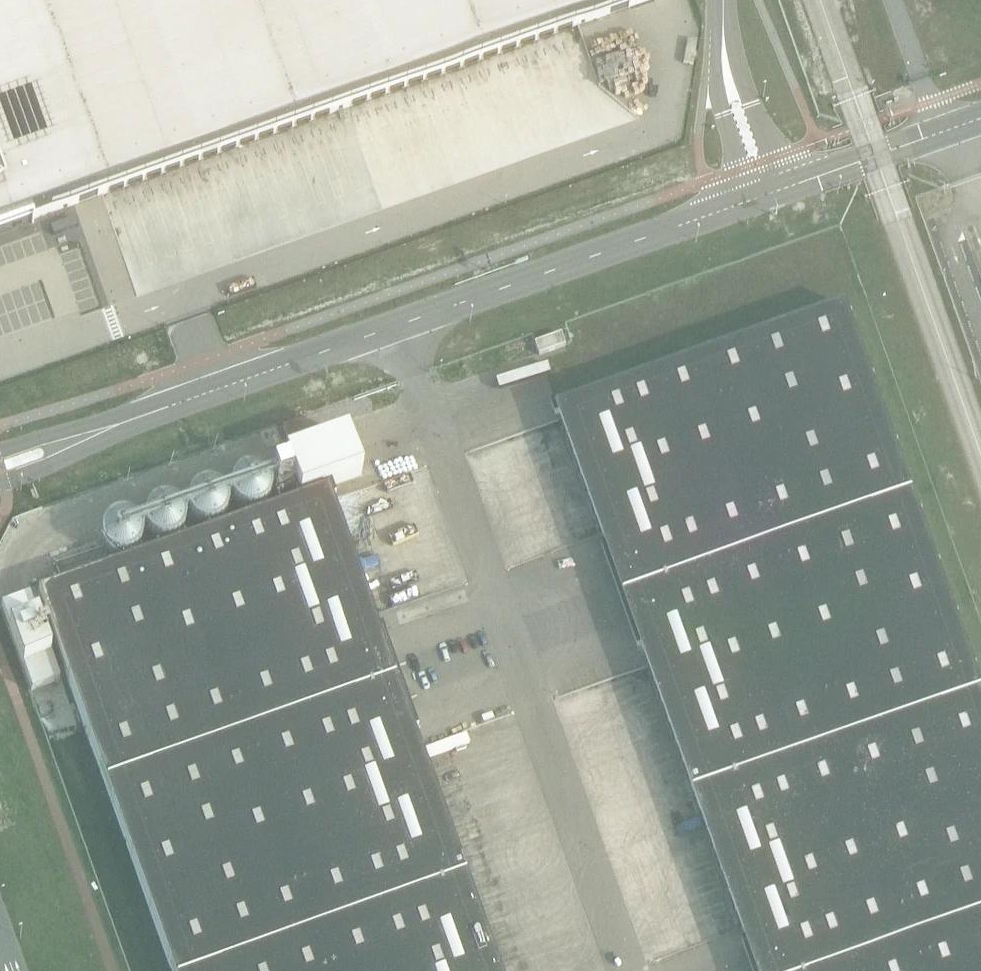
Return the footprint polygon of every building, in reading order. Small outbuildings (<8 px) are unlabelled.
[(101,195),(578,25),(650,0),(0,0),(0,231),(101,195)] [(848,308),(588,400),(586,396),(552,408),(557,421),(562,419),(608,549),(603,551),(639,653),(644,651),(748,944),(743,946),(752,970),(980,970),(980,682),(848,308)] [(561,330),(536,339),(541,353),(566,345),(561,330)] [(307,435),(302,420),(283,427),(288,442),(307,435)] [(466,885),(418,748),(413,733),(417,731),(381,630),(377,632),(371,617),(345,544),(350,542),(330,487),(297,499),(299,503),(38,596),(108,792),(171,970),(497,970),(466,885)] [(30,694),(61,686),(43,616),(12,624),(30,694)] [(632,766),(635,774),(678,758),(675,750),(632,766)]
